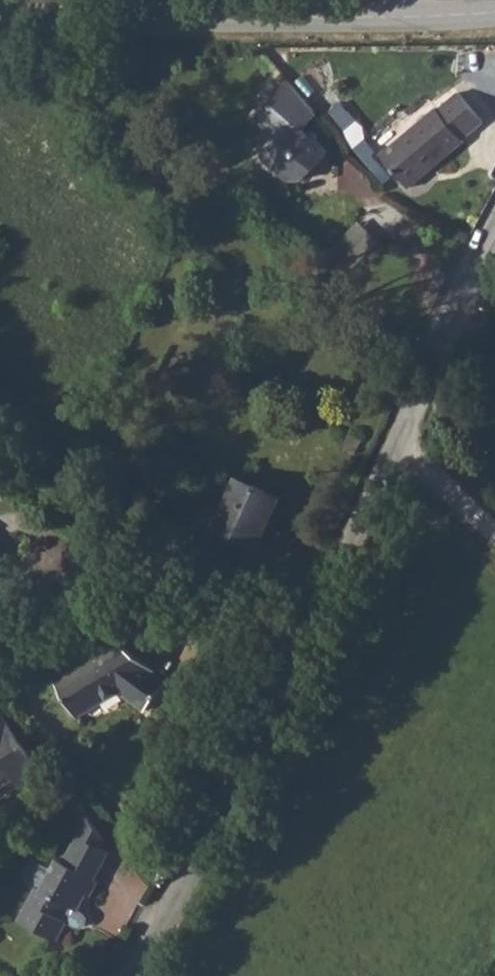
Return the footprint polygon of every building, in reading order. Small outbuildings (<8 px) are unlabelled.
[(315,125),(288,92),(255,124),(274,144),(258,161),(286,188),(296,188),(322,163),(299,139),(315,125)] [(375,160),(400,187),(420,168),(425,172),(457,143),(455,140),(476,120),(452,94),(432,112),(430,109),(375,160)] [(230,485),(208,536),(249,553),(272,504),(230,485)] [(108,692),(112,695),(142,669),(107,644),(45,684),(66,719),(108,692)] [(142,669),(112,695),(138,714),(159,686),(142,674),(145,671),(142,669)] [(0,731),(0,780),(19,768),(23,766),(0,731)] [(43,936),(55,915),(51,913),(57,901),(67,906),(75,891),(77,892),(84,878),(80,876),(95,849),(86,844),(90,837),(72,812),(61,832),(64,834),(50,860),(43,856),(28,886),(22,883),(4,915),(43,936)]
